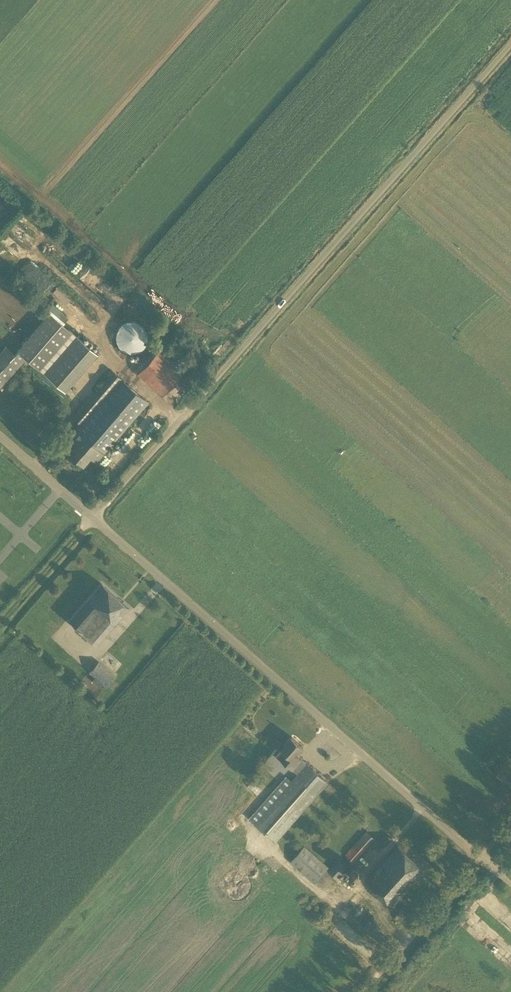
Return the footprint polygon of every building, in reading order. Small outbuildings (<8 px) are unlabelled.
[(22,216),(27,227),(37,223),(32,212),(22,216)] [(25,358),(43,373),(76,335),(50,313),(17,351),(8,344),(0,353),(0,387),(25,358)] [(113,335),(132,355),(151,337),(133,317),(113,335)] [(163,395),(186,368),(161,346),(138,373),(163,395)] [(96,462),(132,421),(149,402),(113,371),(73,418),(81,425),(69,438),(75,444),(67,452),(83,466),(90,457),(96,462)] [(129,608),(102,584),(89,598),(117,622),(129,608)] [(117,622),(89,598),(70,621),(97,644),(117,622)] [(97,660),(88,672),(106,687),(115,676),(97,660)] [(292,737),(282,749),(287,754),(282,760),(298,775),(307,764),(297,755),(304,747),(292,737)] [(307,764),(298,775),(292,781),(286,776),(249,818),(276,842),(328,782),(307,764)] [(496,775),(510,788),(510,786),(510,773),(504,766),(496,775)] [(462,813),(470,810),(466,799),(458,802),(462,813)] [(366,829),(346,854),(355,862),(376,837),(366,829)] [(386,833),(379,843),(384,847),(391,837),(386,833)] [(290,862),(314,882),(328,866),(304,845),(290,862)] [(367,883),(400,911),(407,903),(401,898),(427,869),(399,845),(367,883)] [(349,867),(338,858),(327,871),(338,880),(349,867)] [(355,879),(364,873),(360,866),(351,872),(355,879)] [(225,891),(246,897),(251,877),(230,871),(225,891)] [(360,922),(377,938),(383,932),(365,916),(360,922)]
